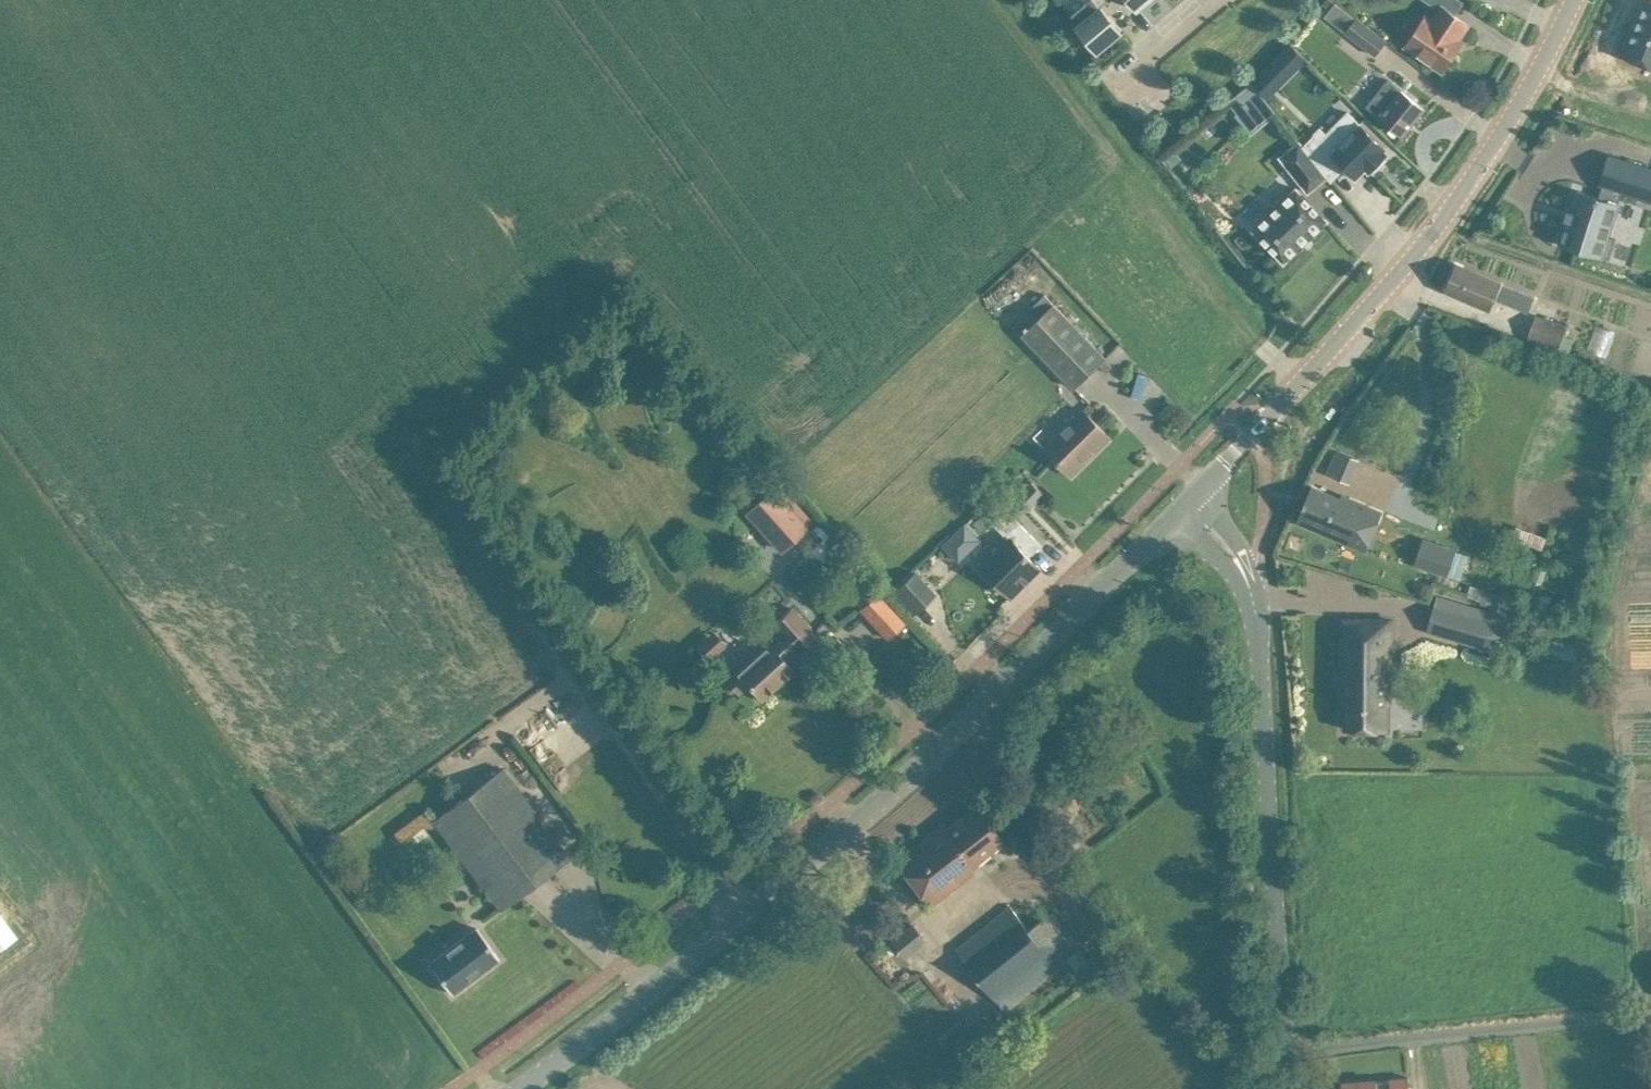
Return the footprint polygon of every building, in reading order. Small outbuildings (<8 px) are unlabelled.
[(1064,2),(1078,19),(1081,23),(1078,25),(1078,26),(1098,50),(1122,30),(1101,5),(1108,0),(1066,0),(1064,2)] [(1322,3),(1323,4),(1330,9),(1336,2),(1333,0),(1325,0),(1322,3)] [(1456,15),(1465,2),(1462,0),(1426,0),(1439,9),(1432,19),(1426,14),(1405,44),(1443,70),(1462,41),(1459,38),(1468,24),(1456,15)] [(1622,53),(1650,64),(1650,0),(1647,0),(1640,17),(1636,28),(1632,27),(1622,53)] [(1078,19),(1073,13),(1065,19),(1073,29),(1078,26),(1078,25),(1081,23),(1078,19)] [(1386,40),(1358,17),(1347,30),(1376,54),(1386,40)] [(1378,92),(1367,105),(1386,121),(1403,135),(1424,108),(1407,95),(1402,90),(1388,79),(1378,92)] [(1275,111),(1252,82),(1252,83),(1228,101),(1238,113),(1236,115),(1252,133),(1272,117),(1271,115),(1275,111)] [(1303,146),(1328,176),(1333,181),(1346,168),(1357,179),(1366,170),(1370,173),(1374,169),(1376,171),(1387,159),(1385,157),(1389,153),(1386,150),(1388,147),(1349,110),(1327,133),(1320,127),(1314,134),(1303,146)] [(1328,176),(1300,142),(1281,157),(1308,192),(1328,176)] [(1175,152),(1166,159),(1172,167),(1181,159),(1175,152)] [(1557,244),(1603,258),(1603,257),(1609,259),(1616,238),(1609,236),(1620,203),(1619,203),(1622,193),(1650,202),(1650,167),(1609,153),(1598,186),(1602,187),(1599,196),(1575,188),(1557,244)] [(1284,262),(1328,220),(1297,188),(1253,229),(1284,262)] [(1456,263),(1445,290),(1465,298),(1491,309),(1496,298),(1502,283),(1476,272),(1456,263)] [(1512,287),(1505,302),(1528,312),(1535,297),(1512,287)] [(1029,309),(1038,318),(1022,333),(1075,386),(1105,359),(1043,294),(1029,309)] [(1531,338),(1570,351),(1574,339),(1564,336),(1567,325),(1538,316),(1531,338)] [(1609,316),(1604,339),(1619,342),(1624,319),(1609,316)] [(1084,409),(1045,447),(1057,460),(1072,475),(1111,437),(1084,409)] [(1028,509),(1044,493),(1033,481),(1017,497),(1028,509)] [(1367,549),(1383,512),(1349,497),(1348,501),(1312,486),(1297,520),(1367,549)] [(744,513),(781,553),(808,527),(772,487),(744,513)] [(1012,537),(1030,556),(1042,545),(1013,515),(1012,514),(1004,506),(994,496),(981,509),(1010,539),(1012,537)] [(1013,497),(1004,506),(1012,514),(1021,505),(1013,497)] [(965,523),(944,545),(959,560),(980,539),(965,523)] [(1041,567),(1030,556),(1012,537),(1010,539),(982,566),(1012,596),(1041,567)] [(1423,538),(1414,564),(1447,576),(1457,550),(1423,538)] [(913,614),(935,594),(915,572),(893,592),(913,614)] [(868,584),(852,599),(860,608),(876,593),(868,584)] [(1437,595),(1427,632),(1485,648),(1488,649),(1492,636),(1500,638),(1504,626),(1507,615),(1437,595)] [(797,655),(819,636),(792,605),(771,625),(775,630),(723,678),(738,695),(748,684),(761,699),(780,683),(783,686),(796,671),(787,662),(795,653),(797,655)] [(1346,729),(1385,729),(1386,676),(1390,676),(1391,619),(1359,619),(1359,626),(1343,626),(1342,676),(1347,676),(1346,729)] [(726,645),(713,630),(694,647),(707,662),(726,645)] [(570,857),(503,768),(433,820),(500,909),(570,857)] [(944,822),(894,861),(908,878),(927,904),(969,874),(965,869),(1001,843),(975,808),(948,828),(944,822)] [(1031,928),(1010,902),(956,948),(1003,1009),(1061,965),(1055,959),(1078,941),(1053,909),(1031,928)] [(925,914),(905,932),(922,950),(942,933),(925,914)] [(11,938),(0,923),(0,947),(11,938)] [(475,926),(428,961),(452,994),(500,958),(475,926)] [(1409,1077),(1390,1078),(1390,1079),(1342,1082),(1343,1088),(1410,1088),(1409,1077)]
